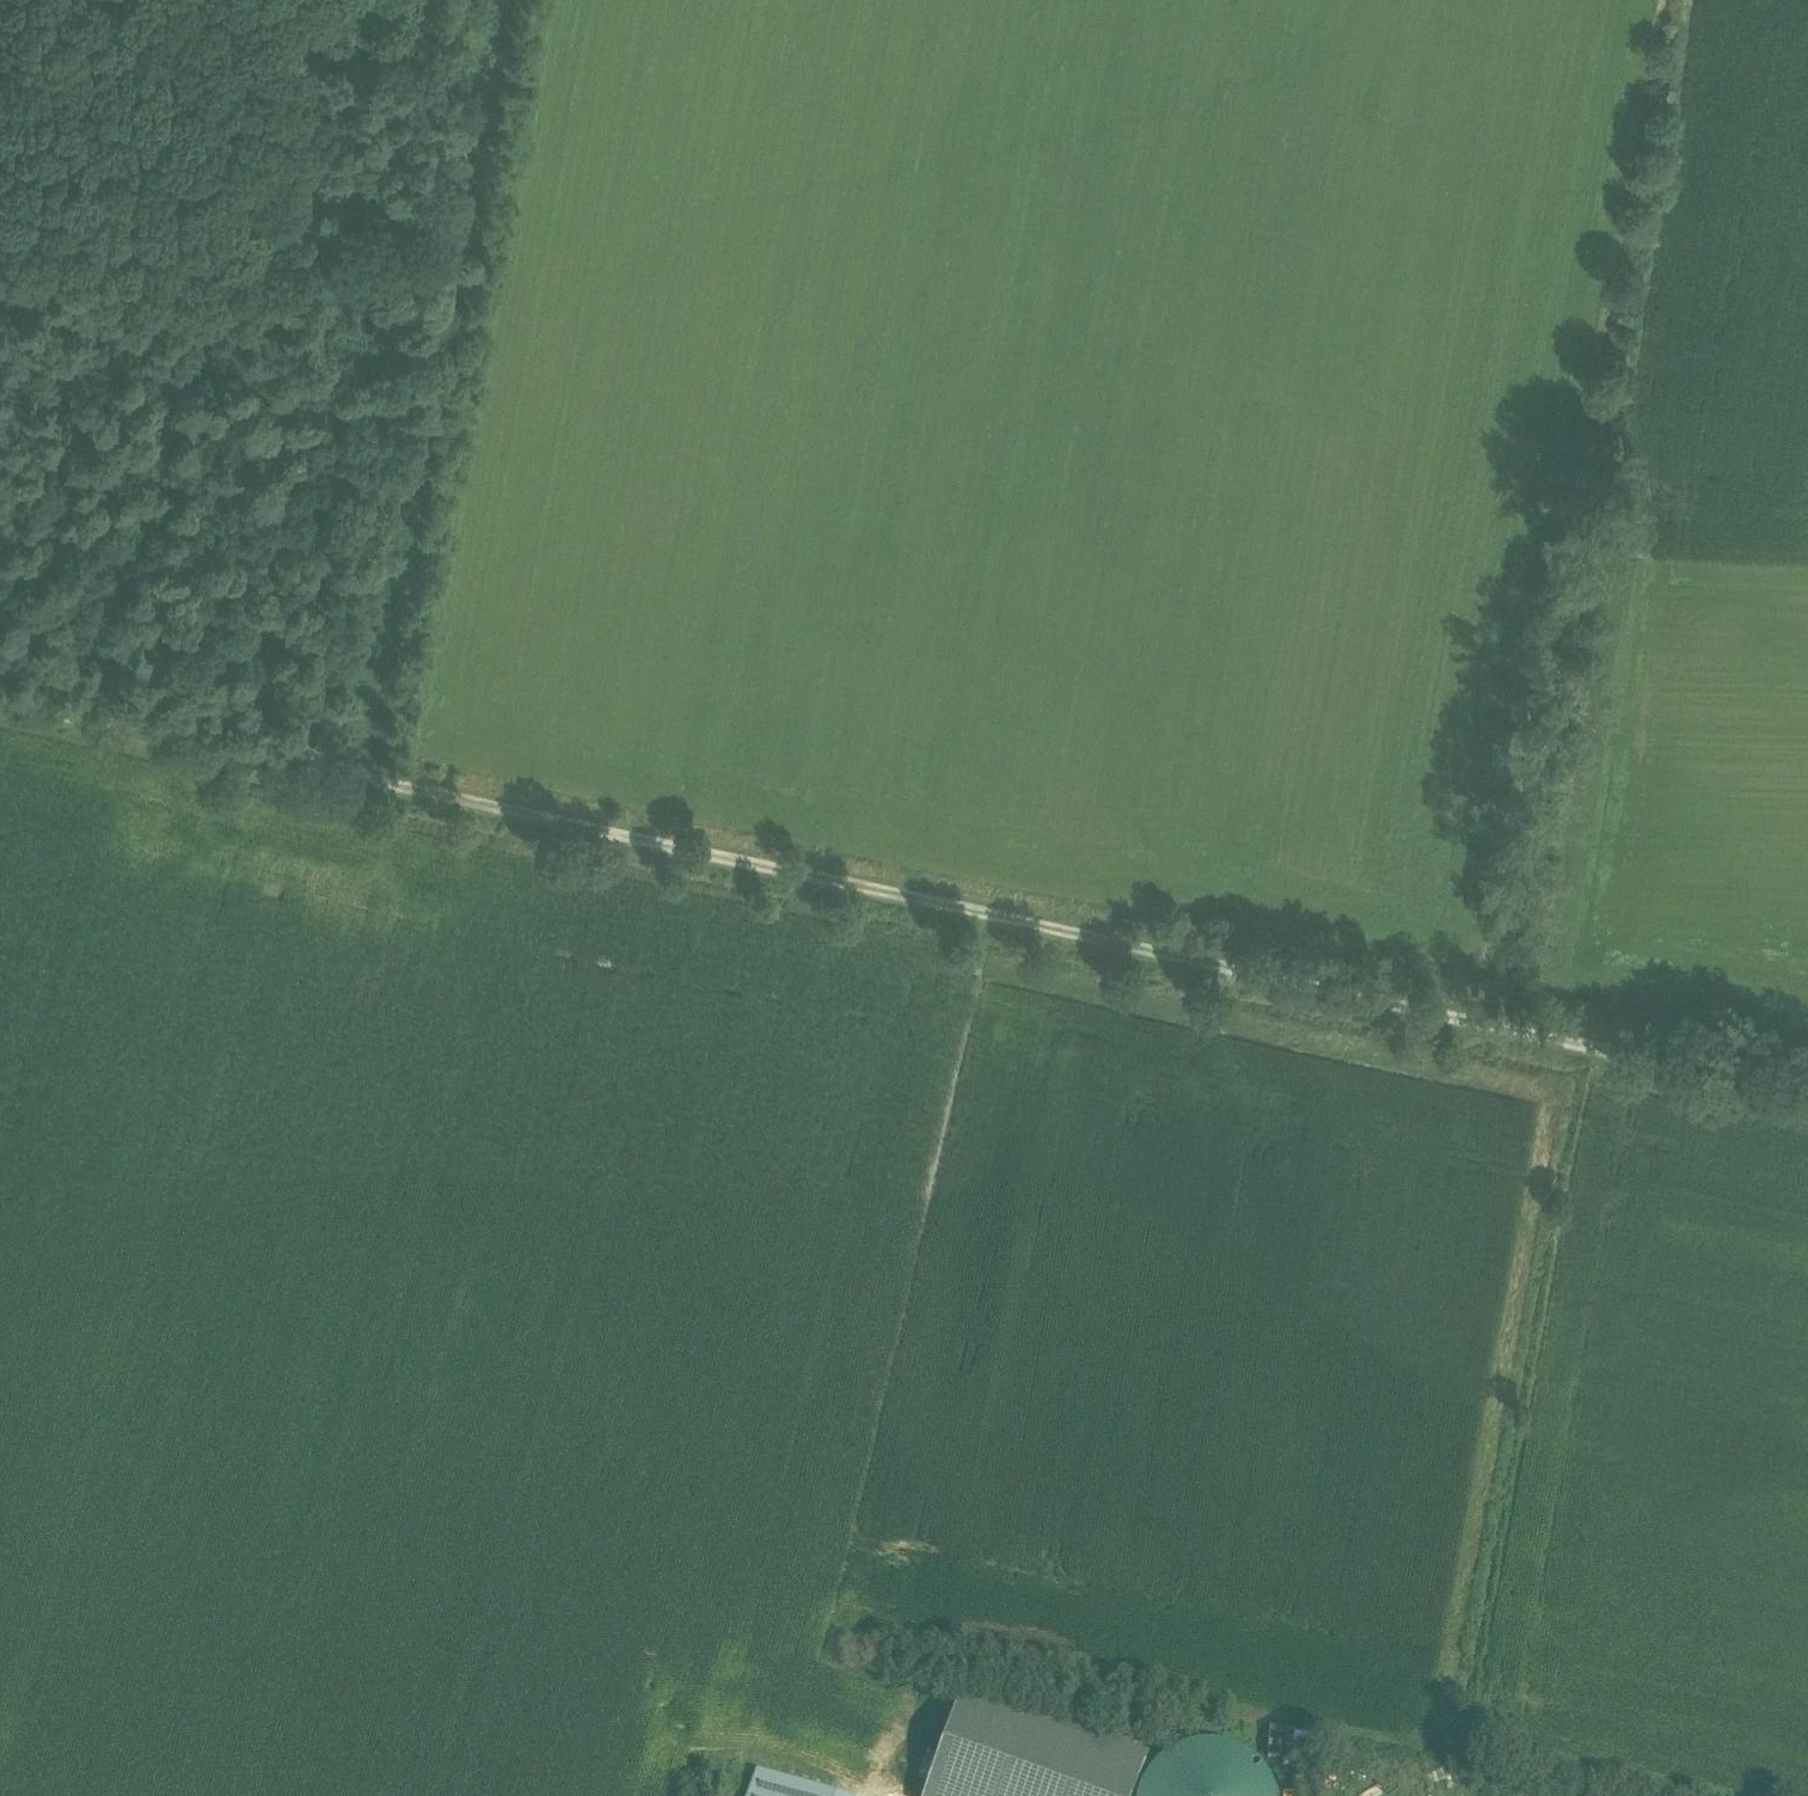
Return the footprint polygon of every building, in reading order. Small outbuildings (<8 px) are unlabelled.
[(1145,1761),(963,1695),(961,1701),(926,1795),(1132,1795),(1145,1761)] [(1274,1790),(1268,1777),(1259,1766),(1248,1757),(1236,1750),(1222,1746),(1208,1744),(1194,1746),(1180,1750),(1167,1756),(1156,1765),(1147,1776),(1140,1788),(1138,1795),(1276,1795),(1274,1790)] [(760,1776),(752,1795),(816,1795),(760,1776)]
